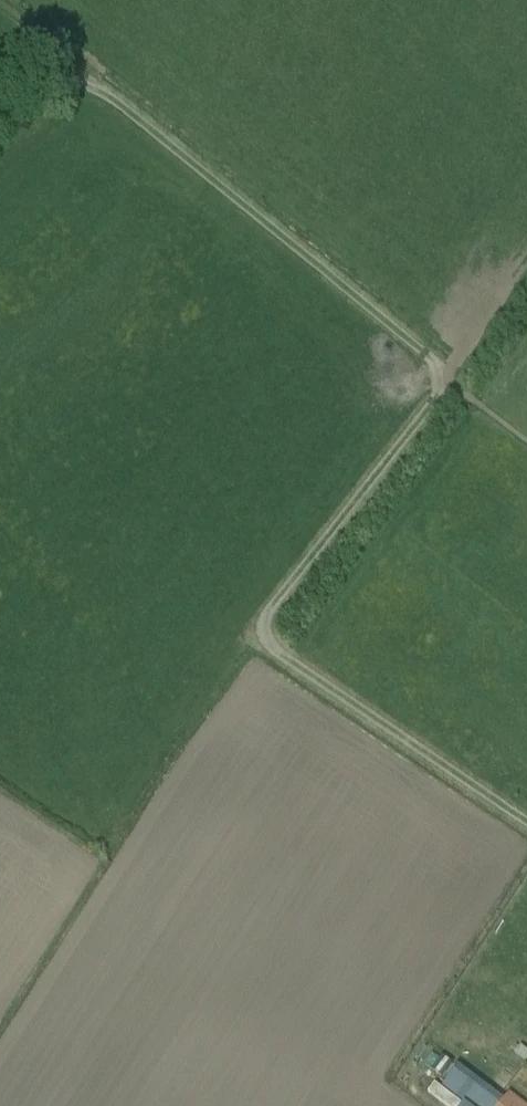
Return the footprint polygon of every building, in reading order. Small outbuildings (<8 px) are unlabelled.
[(510,1094),(502,1105),(463,1078),(451,1094),(467,1105),(526,1105),(510,1094)]
